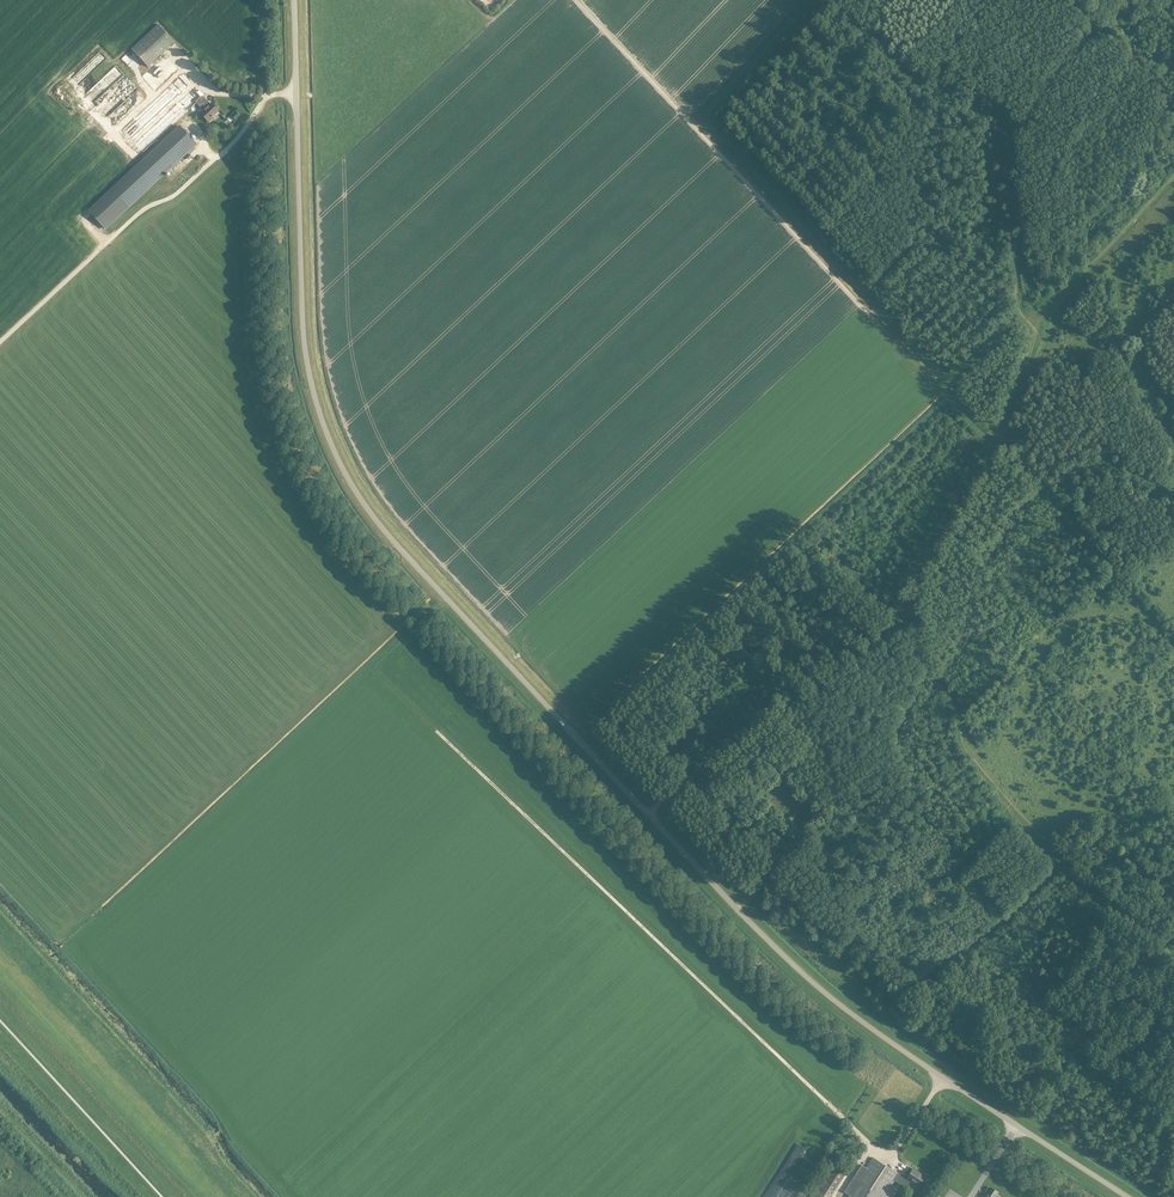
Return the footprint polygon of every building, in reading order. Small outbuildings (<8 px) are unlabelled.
[(158,25),(131,50),(148,67),(174,42),(158,25)] [(98,53),(69,78),(77,87),(79,85),(85,92),(96,82),(89,74),(104,60),(98,53)] [(141,78),(155,91),(177,68),(163,55),(141,78)] [(100,92),(122,73),(116,67),(95,86),(100,92)] [(183,74),(122,131),(142,153),(173,124),(187,111),(196,103),(203,111),(210,105),(202,97),(203,96),(183,74)] [(200,114),(208,123),(213,118),(211,117),(218,112),(211,104),(210,105),(203,111),(200,114)] [(235,111),(231,115),(236,121),(241,116),(235,111)] [(153,184),(196,144),(180,127),(137,166),(89,211),(105,229),(153,184)] [(105,155),(109,150),(104,146),(100,150),(105,155)] [(121,159),(114,164),(120,172),(127,167),(121,159)] [(905,1188),(910,1180),(919,1185),(920,1183),(923,1185),(927,1178),(912,1169),(907,1178),(908,1178),(906,1180),(898,1175),(898,1174),(872,1157),(847,1196),(884,1196),(894,1181),(905,1188)] [(985,1196),(995,1196),(998,1192),(991,1188),(990,1189),(988,1187),(986,1190),(988,1192),(985,1196)]
